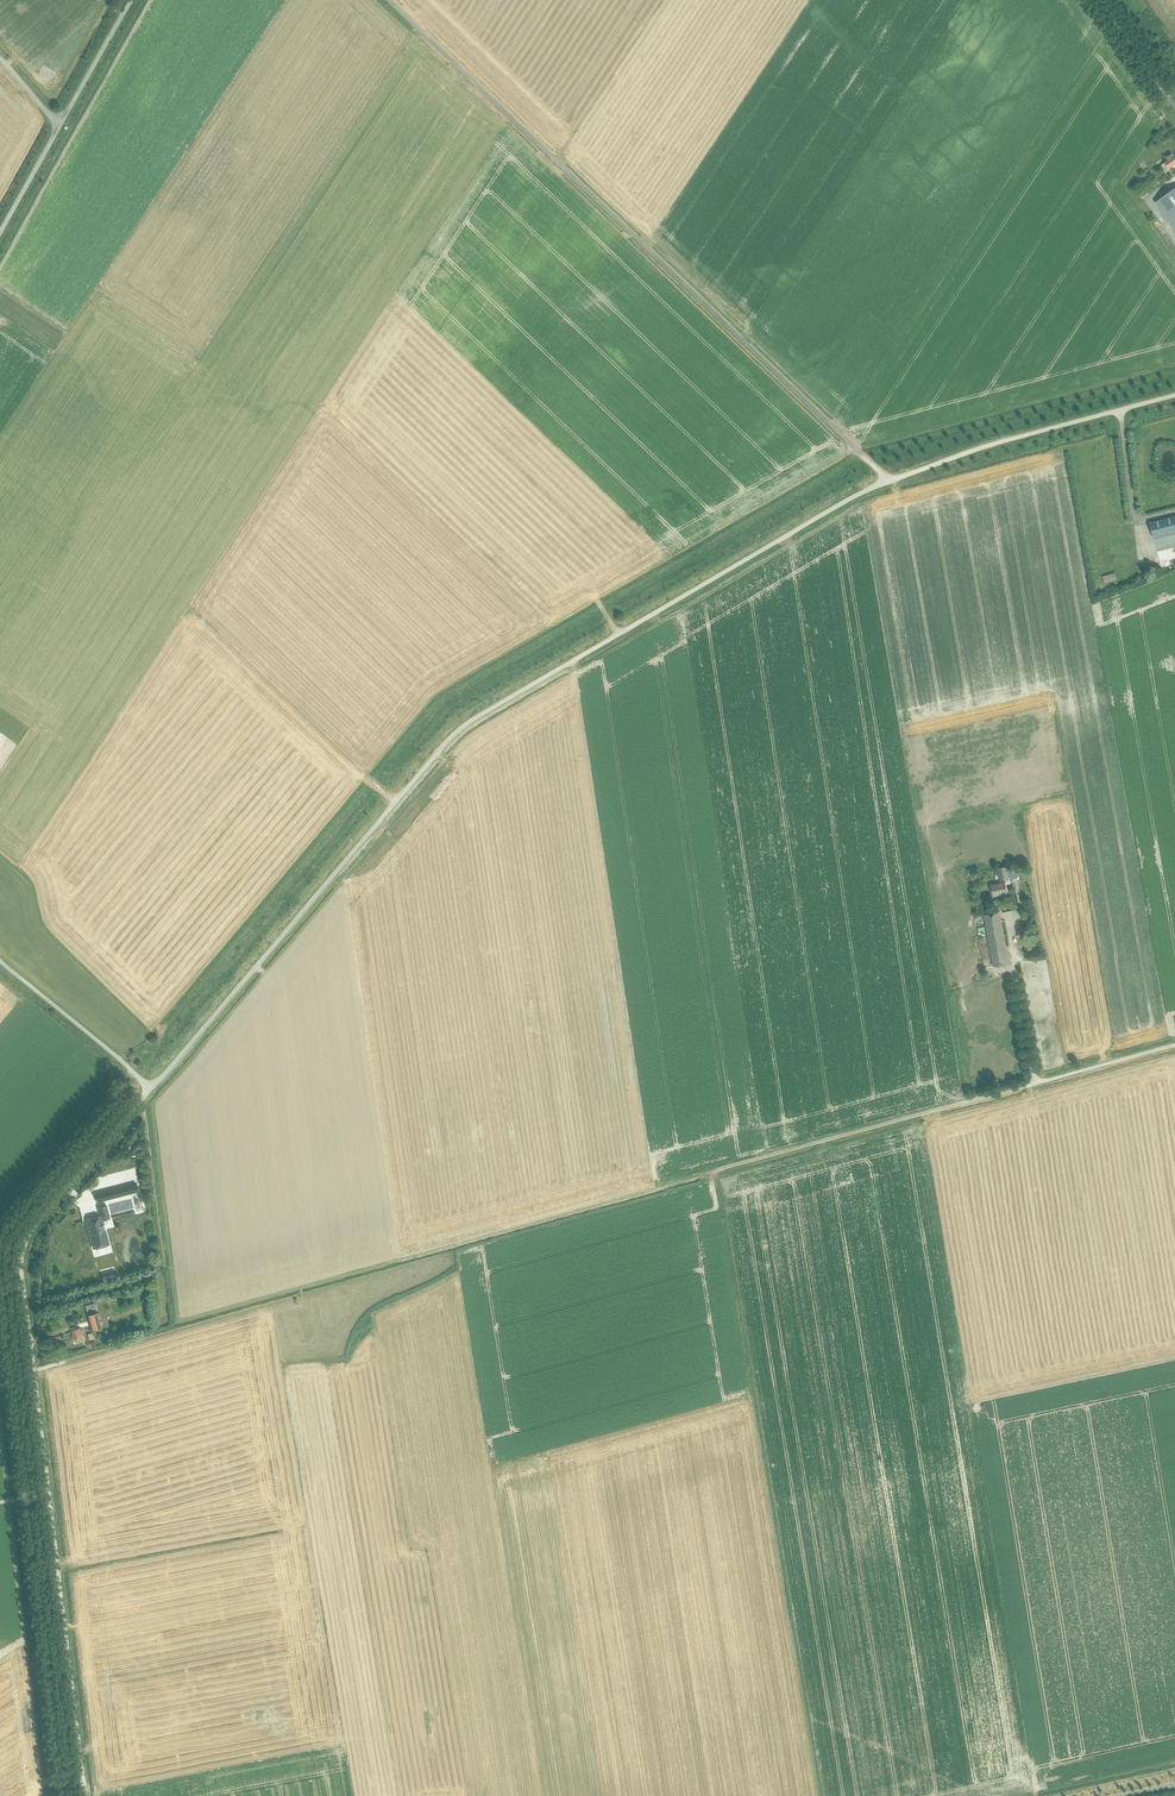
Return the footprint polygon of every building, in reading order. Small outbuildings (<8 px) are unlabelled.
[(1161,165),(1164,169),(1167,166),(1169,169),(1174,164),(1174,158),(1172,153),(1165,158),(1167,161),(1161,165)] [(1155,203),(1174,230),(1174,188),(1155,203)] [(1145,189),(1139,193),(1143,199),(1149,194),(1145,189)] [(1174,532),(1174,516),(1149,523),(1153,537),(1174,532)] [(1174,565),(1174,546),(1157,551),(1161,569),(1174,565)] [(1006,884),(1010,883),(1007,866),(998,868),(1000,881),(1005,880),(1006,882),(991,885),(993,896),(1008,893),(1006,884)] [(993,966),(1009,963),(999,911),(983,914),(993,966)] [(95,1195),(97,1203),(138,1192),(136,1184),(95,1195)] [(144,1194),(136,1197),(140,1210),(148,1208),(144,1194)] [(109,1218),(106,1204),(98,1206),(100,1215),(86,1219),(94,1248),(108,1244),(101,1220),(109,1218)] [(98,1311),(87,1314),(91,1329),(101,1327),(98,1312),(98,1311)] [(80,1328),(71,1330),(73,1338),(77,1338),(78,1342),(84,1341),(82,1336),(80,1328)]
